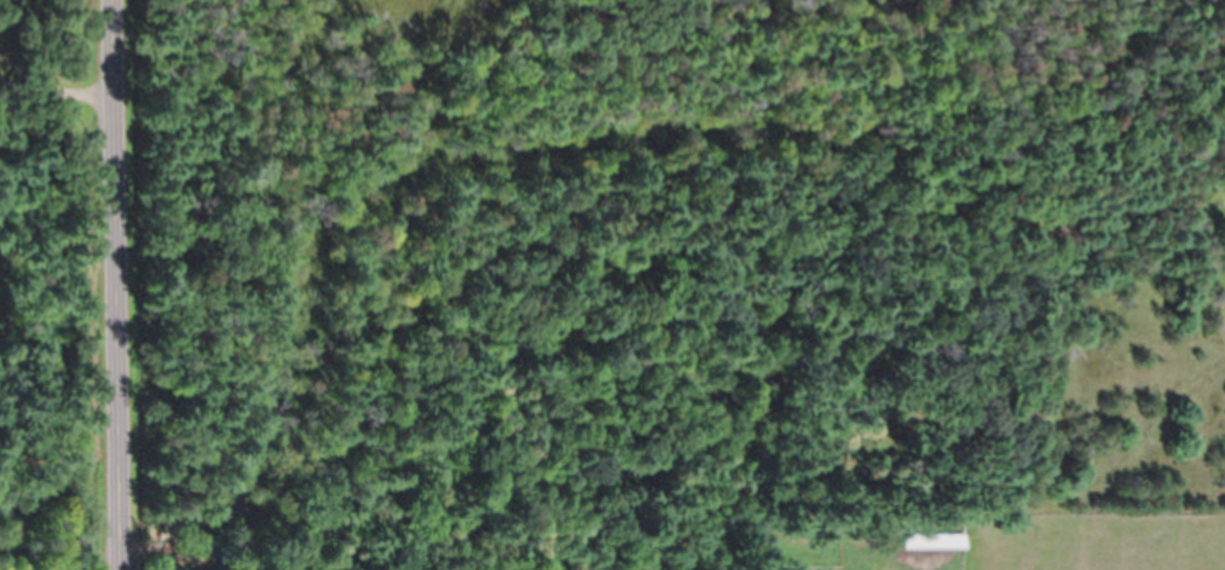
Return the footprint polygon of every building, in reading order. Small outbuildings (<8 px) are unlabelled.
[(901,547),(901,534),(963,534),(963,547),(901,547)]
